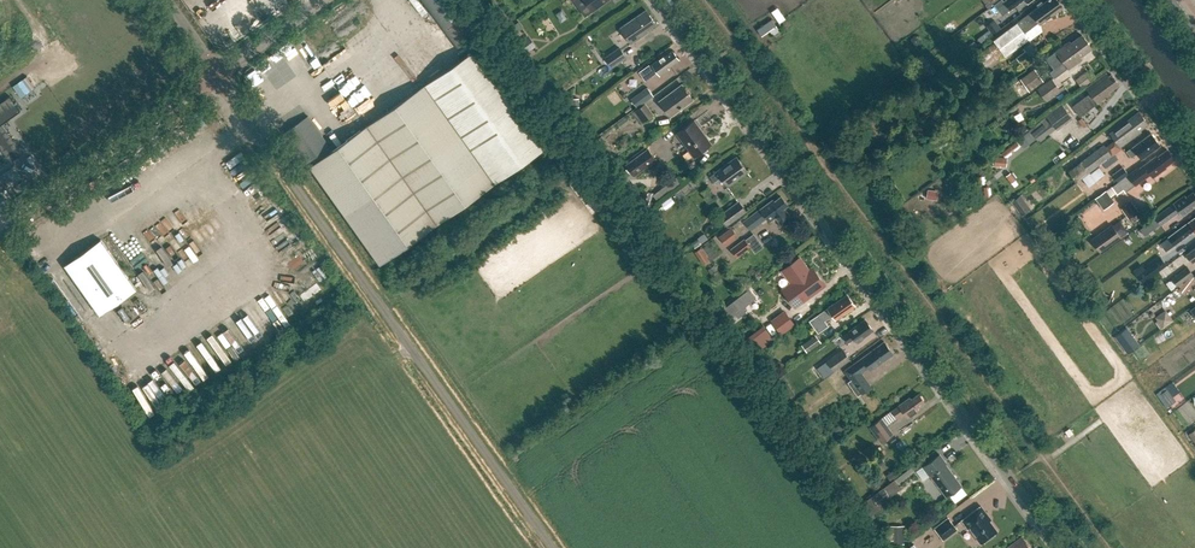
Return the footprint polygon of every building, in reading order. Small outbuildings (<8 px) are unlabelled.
[(453,0),(420,0),(456,49),(478,33),(453,0)] [(609,0),(584,0),(593,12),(609,0)] [(1062,7),(1057,0),(1047,0),(1031,11),(1032,12),(994,40),(1005,55),(1029,38),(1024,31),(1038,21),(1040,23),(1062,7)] [(1004,1),(1011,9),(1023,0),(1005,0),(1004,1)] [(775,22),(781,20),(775,8),(770,10),(775,22)] [(645,32),(656,23),(646,10),(621,28),(632,44),(646,34),(645,32)] [(773,20),(758,30),(762,36),(777,26),(773,20)] [(995,20),(986,26),(989,30),(978,39),(981,43),(1000,28),(995,20)] [(510,37),(523,27),(519,22),(506,31),(510,37)] [(349,51),(375,31),(371,26),(345,45),(349,51)] [(1082,35),(1071,43),(1077,52),(1053,69),(1049,72),(1054,78),(1068,68),(1082,58),(1081,56),(1092,48),(1082,35)] [(523,55),(536,46),(528,36),(516,45),(523,55)] [(1077,52),(1071,43),(1070,41),(1056,51),(1046,58),(1053,69),(1077,52)] [(310,166),(380,264),(550,143),(480,44),(332,150),(308,116),(284,133),(308,167),(310,166)] [(612,68),(627,58),(619,47),(605,57),(612,68)] [(669,67),(679,60),(673,51),(664,57),(663,56),(651,65),(652,66),(651,67),(649,65),(640,72),(646,80),(658,72),(660,76),(670,69),(669,67)] [(354,56),(333,72),(337,76),(357,61),(354,56)] [(1029,91),(1043,81),(1034,69),(1020,79),(1029,91)] [(1084,73),(1075,79),(1082,88),(1090,81),(1084,73)] [(1107,92),(1118,84),(1111,75),(1108,77),(1106,74),(1087,88),(1091,93),(1073,106),(1080,116),(1109,94),(1107,92)] [(9,87),(18,98),(32,87),(23,76),(9,87)] [(1060,90),(1051,79),(1037,89),(1046,100),(1060,90)] [(693,100),(682,84),(659,101),(671,116),(693,100)] [(638,108),(654,96),(647,87),(631,99),(638,108)] [(2,124),(20,111),(10,96),(0,104),(0,147),(11,162),(23,153),(2,124)] [(570,107),(579,107),(579,98),(569,99),(570,107)] [(653,115),(645,103),(633,112),(641,124),(653,115)] [(1072,118),(1062,105),(1046,117),(1056,130),(1072,118)] [(1115,140),(1105,147),(1112,156),(1121,149),(1120,147),(1141,131),(1139,130),(1148,123),(1139,112),(1110,133),(1115,140)] [(621,129),(631,122),(626,116),(617,123),(621,129)] [(694,156),(711,144),(694,121),(677,134),(694,156)] [(1024,147),(1035,139),(1029,131),(1018,140),(1024,147)] [(1141,158),(1159,144),(1151,133),(1133,146),(1127,151),(1131,157),(1138,153),(1141,158)] [(994,152),(1000,149),(997,144),(991,148),(994,152)] [(1103,144),(1068,170),(1076,182),(1112,156),(1105,147),(1103,144)] [(1009,155),(1015,150),(1013,146),(1006,151),(1009,155)] [(634,176),(656,160),(648,148),(625,164),(634,176)] [(75,155),(74,154),(71,149),(61,156),(64,161),(65,162),(75,155)] [(1157,156),(1139,169),(1138,168),(1112,187),(1117,194),(1123,190),(1125,192),(1134,185),(1132,182),(1142,175),(1143,176),(1149,172),(1152,176),(1163,169),(1164,166),(1174,159),(1167,150),(1158,157),(1157,156)] [(1006,168),(1007,158),(995,156),(994,166),(1006,168)] [(728,186),(747,172),(736,157),(710,177),(714,182),(721,177),(728,186)] [(14,166),(0,176),(0,180),(2,183),(10,177),(14,183),(22,178),(14,166)] [(1128,174),(1122,167),(1112,174),(1117,182),(1128,174)] [(1104,175),(1099,168),(1090,174),(1095,181),(1104,175)] [(637,207),(626,214),(633,224),(644,216),(645,215),(646,214),(646,213),(647,213),(647,212),(647,211),(648,210),(653,194),(642,190),(637,207)] [(1112,199),(1106,191),(1095,199),(1101,207),(1112,199)] [(1190,207),(1194,203),(1194,193),(1193,192),(1186,196),(1185,195),(1173,203),(1155,217),(1160,225),(1165,221),(1179,211),(1182,215),(1191,209),(1190,207)] [(1011,202),(1021,215),(1030,208),(1020,195),(1011,202)] [(784,207),(787,204),(781,196),(774,201),(773,199),(761,208),(745,220),(751,228),(767,217),(770,220),(775,216),(781,224),(791,217),(784,207)] [(726,226),(746,211),(738,200),(718,215),(726,226)] [(1131,201),(1121,208),(1128,218),(1138,210),(1131,201)] [(1168,237),(1168,236),(1163,239),(1169,247),(1173,244),(1174,245),(1194,230),(1194,217),(1168,237)] [(1111,224),(1090,239),(1099,251),(1120,236),(1127,231),(1119,221),(1112,226),(1111,224)] [(726,246),(738,237),(731,227),(719,236),(726,246)] [(1123,240),(1126,244),(1132,240),(1129,236),(1123,240)] [(689,252),(701,242),(698,238),(686,247),(689,252)] [(737,258),(751,247),(744,239),(730,249),(737,258)] [(101,240),(65,265),(100,315),(136,289),(101,240)] [(147,254),(157,268),(168,260),(158,246),(147,254)] [(1186,254),(1192,261),(1194,259),(1194,247),(1186,254)] [(709,261),(701,248),(695,252),(703,265),(709,261)] [(1142,274),(1154,266),(1144,251),(1131,260),(1142,274)] [(803,263),(799,257),(782,269),(793,285),(784,292),(794,306),(824,284),(817,275),(813,277),(808,270),(808,267),(806,264),(803,263)] [(145,262),(139,265),(153,290),(166,283),(156,266),(150,270),(145,262)] [(1127,267),(1120,272),(1125,278),(1132,272),(1127,267)] [(1193,274),(1188,267),(1172,278),(1177,285),(1193,274)] [(737,279),(735,276),(731,276),(729,278),(728,281),(730,284),(733,284),(736,282),(737,279)] [(1191,276),(1180,292),(1185,295),(1194,282),(1194,279),(1191,276)] [(711,304),(716,301),(711,293),(706,296),(711,304)] [(846,309),(854,304),(847,295),(840,300),(839,299),(809,321),(818,333),(826,327),(824,319),(823,318),(830,313),(835,319),(847,310),(846,309)] [(1151,319),(1159,329),(1171,319),(1163,309),(1151,319)] [(781,334),(795,324),(784,310),(770,320),(781,334)] [(280,311),(268,320),(276,332),(289,323),(280,311)] [(857,342),(874,330),(865,319),(849,331),(843,336),(848,343),(855,338),(857,342)] [(1115,336),(1127,353),(1139,344),(1127,327),(1115,336)] [(1164,340),(1171,336),(1166,328),(1160,332),(1164,340)] [(758,350),(774,339),(766,329),(751,340),(758,350)] [(210,332),(203,336),(219,366),(226,362),(210,332)] [(807,353),(821,343),(815,335),(801,345),(807,353)] [(870,370),(893,354),(884,342),(844,371),(850,380),(847,382),(857,395),(860,393),(861,394),(871,387),(861,373),(868,368),(870,370)] [(186,348),(179,352),(186,363),(193,359),(186,348)] [(827,361),(834,371),(850,360),(843,349),(827,361)] [(779,373),(785,365),(778,360),(772,369),(779,373)] [(788,399),(795,395),(788,383),(781,388),(788,399)] [(1175,401),(1167,389),(1161,394),(1169,405),(1175,401)] [(810,408),(832,396),(829,390),(807,402),(810,408)] [(918,407),(925,402),(919,393),(911,399),(910,397),(898,405),(899,406),(870,427),(881,443),(893,434),(886,425),(896,417),(897,418),(904,412),(908,418),(918,410),(918,407)] [(843,425),(841,422),(837,421),(833,423),(832,427),(835,431),(839,432),(842,429),(843,425)] [(810,425),(802,431),(820,454),(827,448),(810,425)] [(961,486),(945,464),(939,455),(917,471),(920,476),(928,471),(947,497),(961,486)] [(866,501),(870,507),(876,503),(878,505),(890,496),(883,488),(866,501)] [(997,531),(988,518),(989,517),(981,506),(962,520),(969,530),(970,529),(981,543),(997,531)] [(943,541),(957,530),(948,517),(933,528),(943,541)] [(904,544),(904,526),(890,526),(890,544),(904,544)] [(1022,538),(1008,547),(1030,547),(1022,538)]
